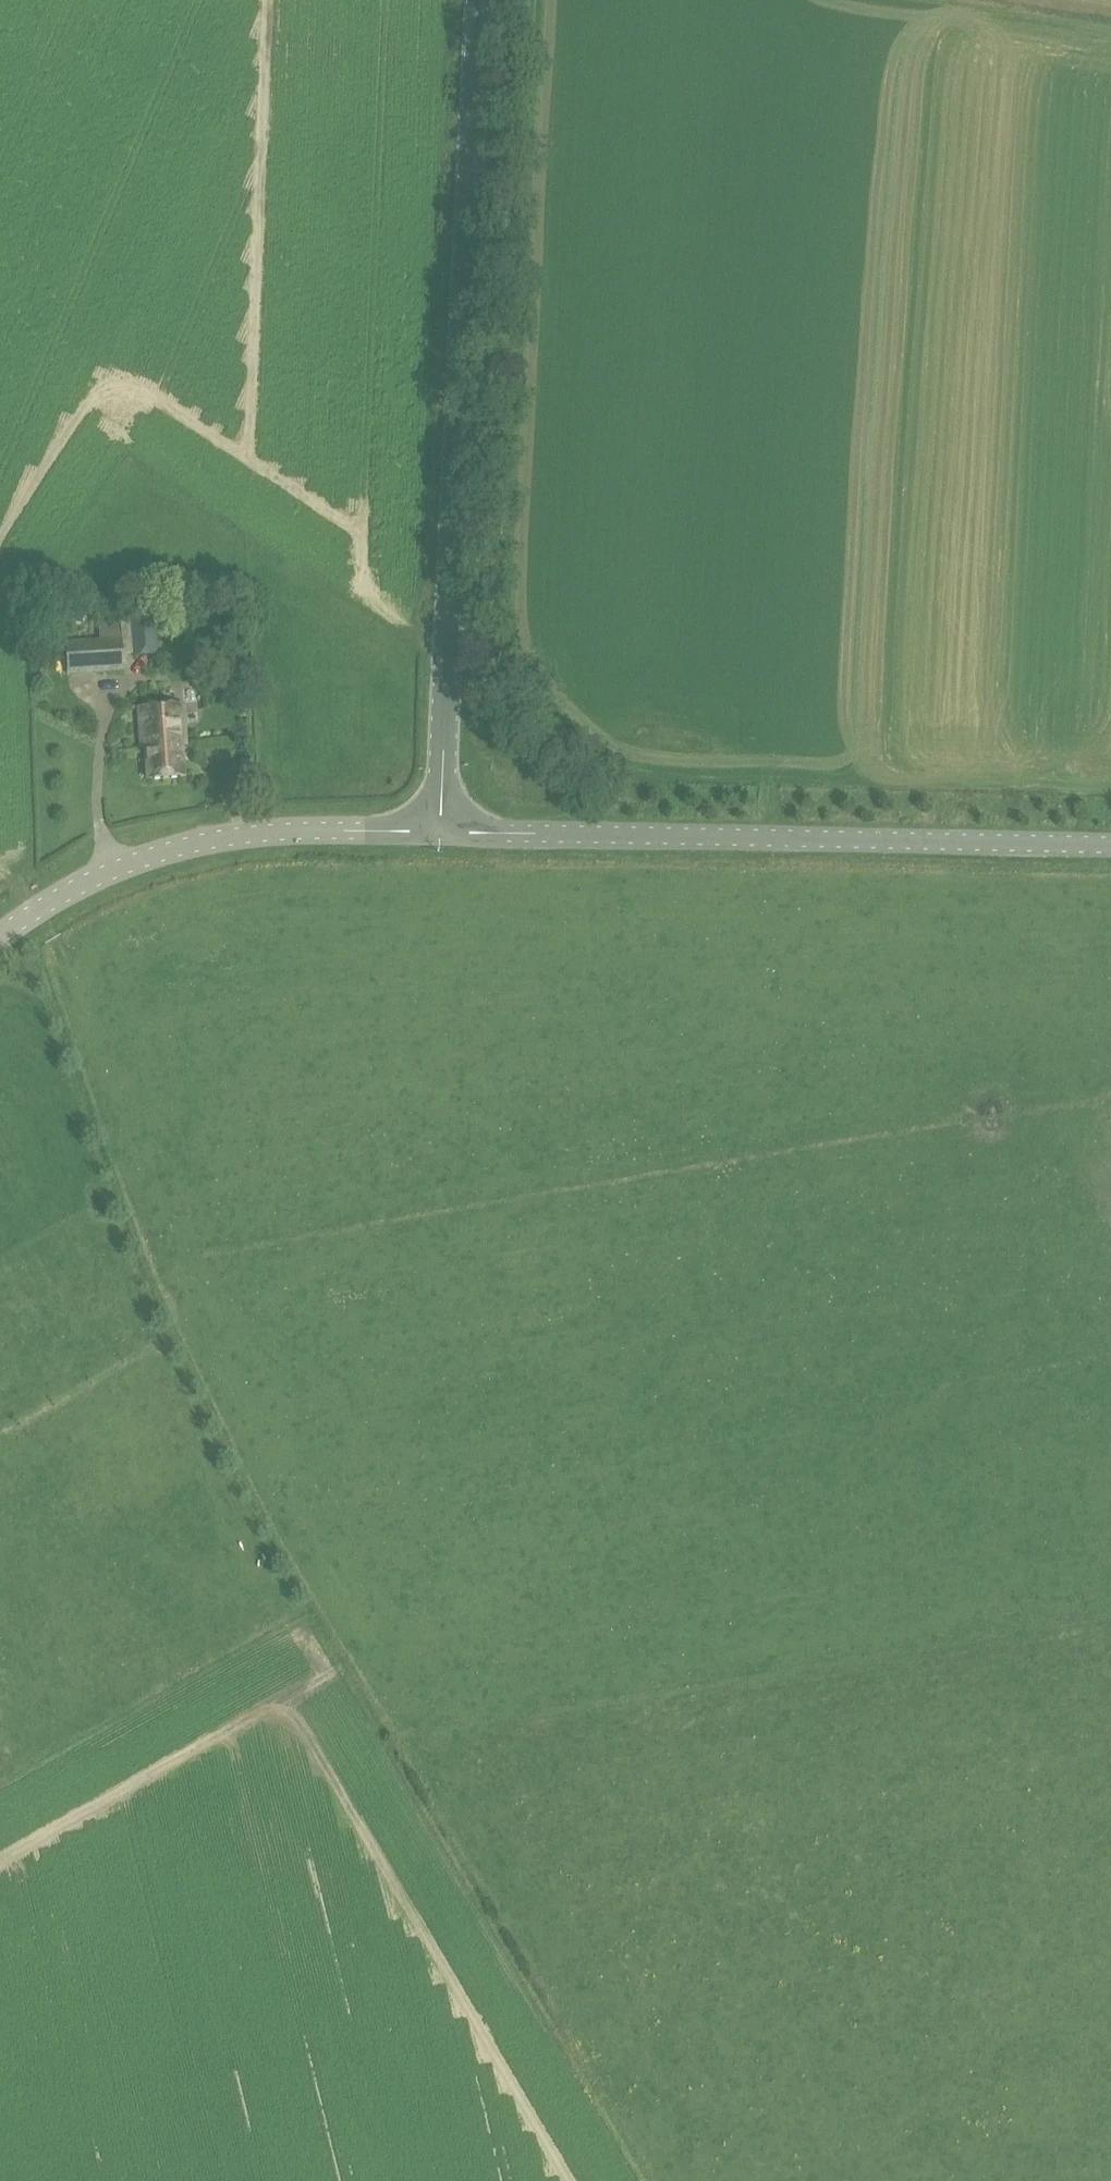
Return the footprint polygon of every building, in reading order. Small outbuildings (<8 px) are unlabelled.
[(121,623),(123,655),(133,654),(133,657),(159,656),(155,611),(130,612),(130,622),(121,623)] [(124,672),(123,655),(121,623),(121,622),(97,623),(98,640),(65,642),(67,676),(124,672)] [(186,746),(184,707),(139,710),(141,749),(145,748),(147,780),(185,777),(183,746),(186,746)] [(253,773),(253,759),(241,759),(241,773),(253,773)]
